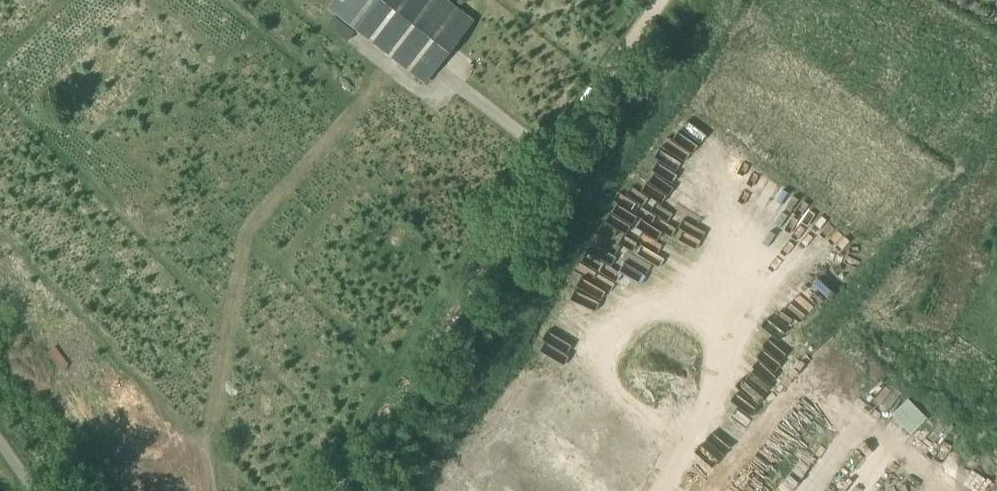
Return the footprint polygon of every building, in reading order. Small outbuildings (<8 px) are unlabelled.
[(327,10),(424,86),(454,47),(474,23),(444,0),(335,0),(327,10)] [(914,447),(905,457),(916,467),(925,457),(914,447)]
